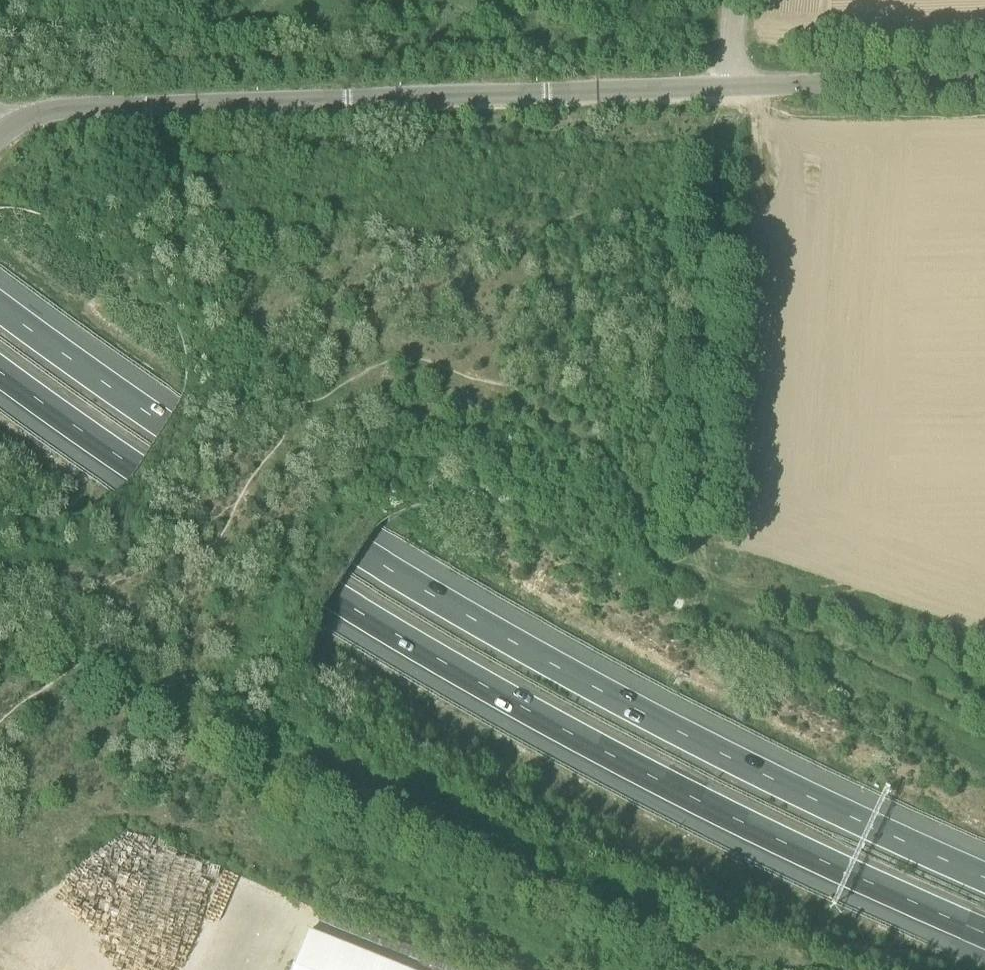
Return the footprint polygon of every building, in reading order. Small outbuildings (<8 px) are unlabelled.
[(310,932),(294,969),(404,969),(310,932)]
